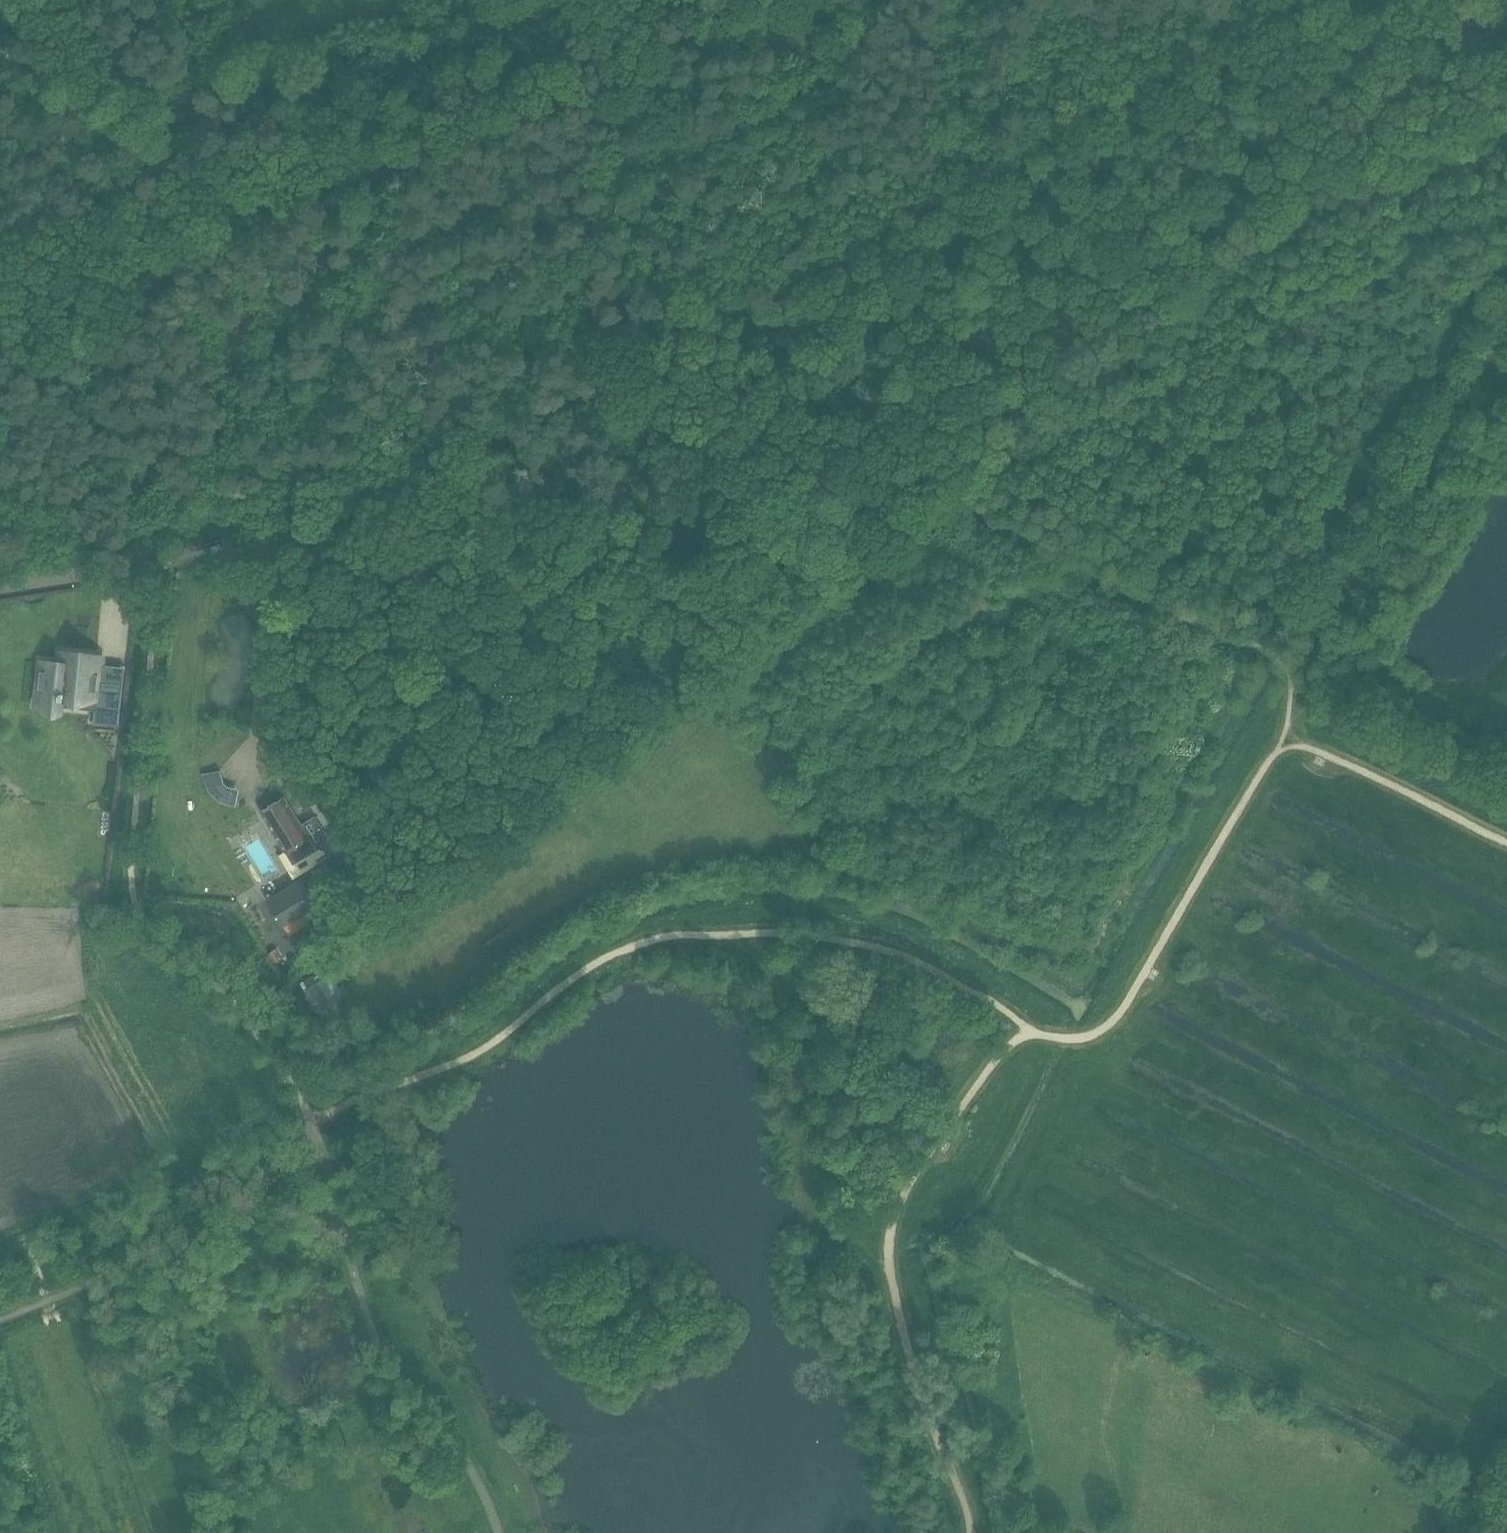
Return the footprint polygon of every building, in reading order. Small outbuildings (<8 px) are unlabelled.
[(91,579),(69,582),(71,591),(92,589),(91,579)] [(94,708),(94,709),(96,709),(94,722),(119,725),(123,692),(99,689),(102,664),(103,656),(61,652),(60,664),(42,662),(37,704),(62,706),(63,706),(64,704),(61,704),(63,694),(65,694),(65,693),(97,696),(96,708),(94,708)] [(285,796),(262,810),(286,850),(293,861),(329,838),(315,815),(302,824),(285,796)] [(303,877),(269,898),(284,923),(318,902),(303,877)]
